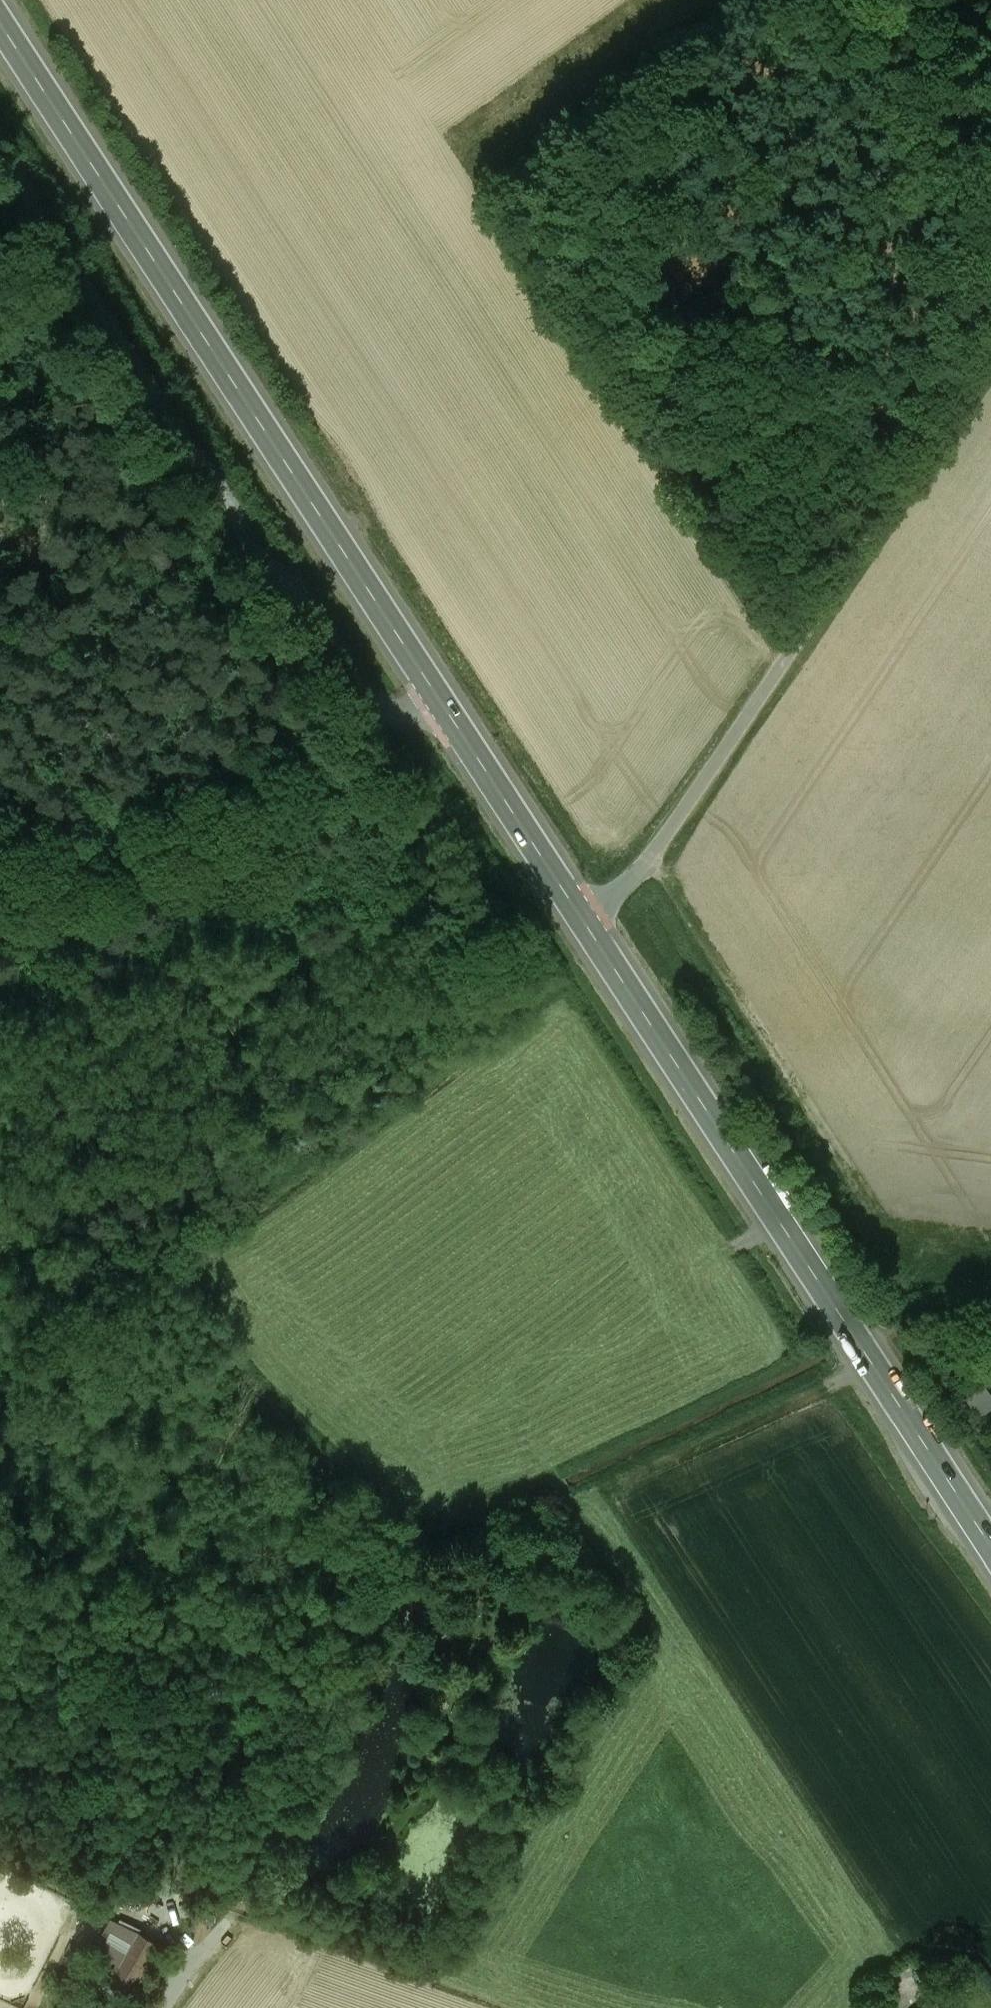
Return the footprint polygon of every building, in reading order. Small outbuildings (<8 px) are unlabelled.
[(965,1400),(979,1419),(990,1410),(990,1394),(984,1385),(965,1400)] [(158,1946),(111,1919),(93,1950),(140,1977),(158,1946)]
